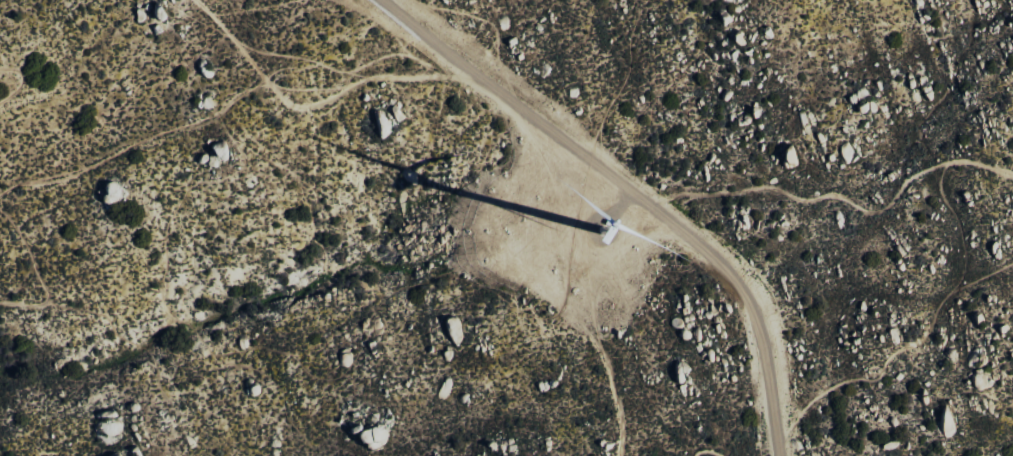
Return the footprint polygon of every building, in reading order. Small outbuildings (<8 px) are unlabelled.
[(163,18),(162,5),(151,6),(153,19),(163,18)] [(876,109),(870,98),(856,107),(863,118),(876,109)] [(231,157),(223,139),(209,145),(216,163),(231,157)] [(799,163),(790,143),(777,149),(787,169),(799,163)] [(389,443),(384,424),(355,432),(360,451),(389,443)]
